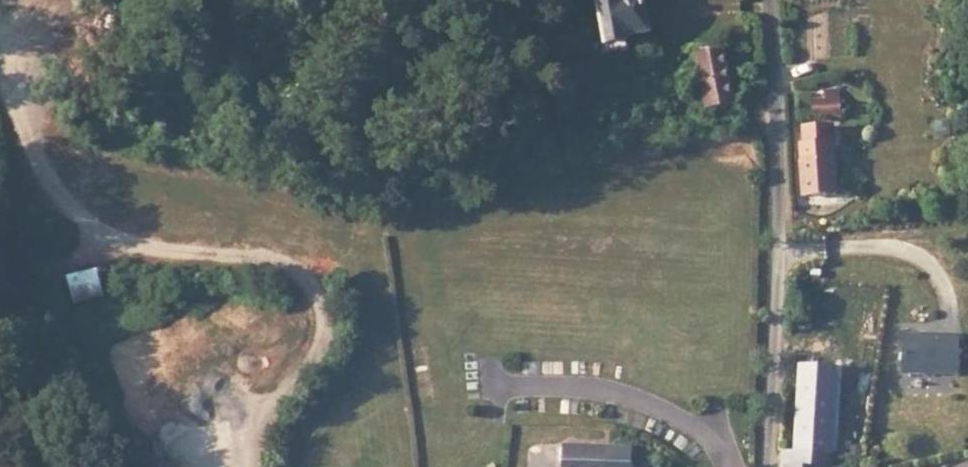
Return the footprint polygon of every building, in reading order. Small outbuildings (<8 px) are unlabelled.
[(632,50),(632,40),(632,37),(655,35),(652,0),(608,0),(610,41),(611,41),(612,51),(632,50)] [(700,56),(699,56),(701,85),(687,86),(688,104),(702,103),(725,100),(723,54),(722,54),(700,56)] [(804,96),(804,118),(816,118),(845,118),(845,92),(830,92),(830,102),(817,102),(817,96),(804,96)] [(831,144),(803,145),(806,196),(840,195),(837,159),(832,159),(831,144)] [(964,337),(905,336),(904,371),(963,372),(964,337)] [(805,391),(797,463),(818,465),(826,393),(805,391)] [(566,466),(606,466),(607,453),(567,450),(566,466)] [(824,466),(839,466),(840,457),(825,455),(824,466)]
